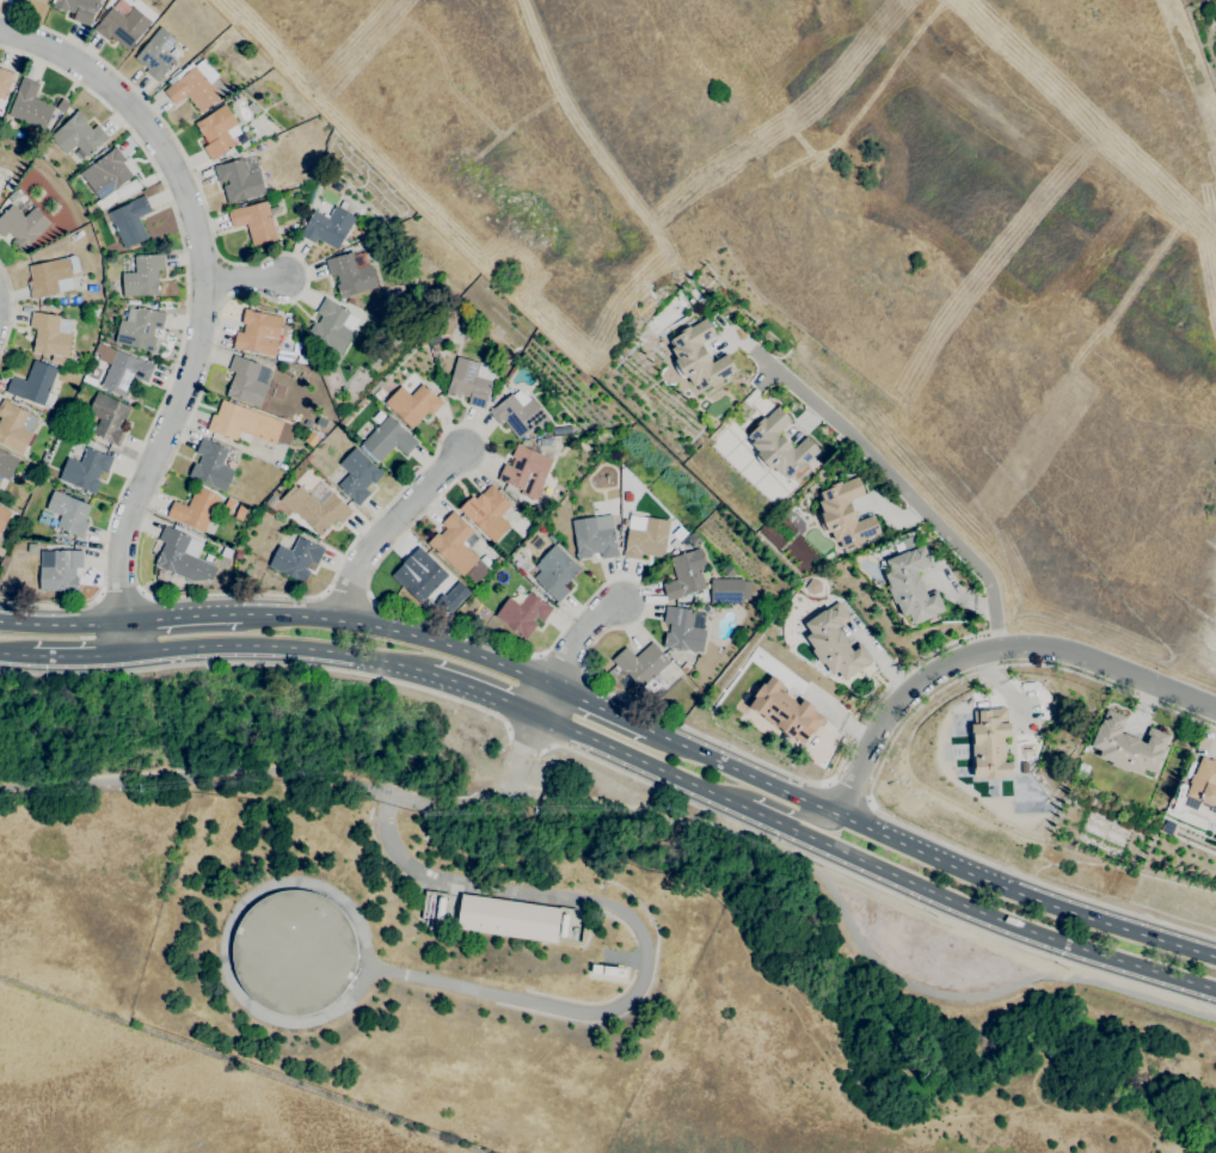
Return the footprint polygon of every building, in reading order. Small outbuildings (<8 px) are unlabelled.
[(51,7),(54,0),(99,0),(88,26),(72,20),(75,13),(67,10),(65,13),(51,7)] [(127,50),(110,36),(106,39),(93,30),(111,7),(124,18),(133,7),(151,22),(127,50)] [(159,82),(145,72),(147,69),(134,59),(160,26),(176,39),(165,53),(174,60),(160,79),(161,79),(159,82)] [(201,112),(186,96),(174,105),(162,91),(177,79),(178,80),(195,66),(196,67),(199,63),(205,70),(202,74),(209,82),(215,78),(222,86),(216,91),(220,96),(201,112)] [(5,100),(0,99),(0,68),(16,73),(13,80),(11,80),(5,100)] [(44,130),(7,115),(17,93),(16,93),(22,76),(38,84),(32,97),(54,106),(44,130)] [(63,114),(55,109),(62,98),(69,104),(63,114)] [(211,161),(202,148),(208,143),(203,135),(202,136),(194,123),(199,119),(201,121),(225,104),(238,123),(235,124),(241,133),(231,140),(235,145),(211,161)] [(87,158),(75,145),(66,154),(49,137),(78,110),(88,121),(85,123),(92,130),(97,125),(108,137),(87,158)] [(92,217),(86,209),(99,200),(80,173),(115,147),(125,161),(123,162),(133,177),(113,191),(119,198),(106,208),(92,217)] [(228,204),(222,185),(228,184),(227,180),(219,183),(214,165),(220,164),(221,165),(241,159),(246,174),(259,171),(265,194),(228,204)] [(10,191),(4,186),(8,179),(16,183),(10,191)] [(121,200),(115,190),(131,182),(136,191),(121,200)] [(12,202),(7,197),(14,190),(19,195),(12,202)] [(124,249),(108,213),(128,203),(145,195),(152,211),(139,217),(148,238),(124,249)] [(252,246),(246,225),(232,228),(227,210),(245,206),(245,207),(266,201),(277,239),(252,246)] [(336,250),(317,239),(314,244),(299,234),(301,229),(302,231),(314,209),(315,210),(321,201),(333,208),(334,206),(355,217),(336,250)] [(4,238),(0,234),(0,216),(12,204),(24,216),(33,208),(49,225),(30,243),(31,244),(23,252),(13,241),(16,239),(8,233),(4,238)] [(296,232),(290,229),(293,222),(299,225),(296,232)] [(340,299),(336,284),(339,283),(337,275),(330,277),(325,260),(352,251),(354,256),(360,253),(364,266),(370,264),(377,286),(351,294),(352,295),(340,299)] [(123,298),(121,274),(135,272),(134,256),(162,253),(164,270),(156,270),(159,295),(148,295),(123,298)] [(31,300),(27,283),(31,282),(29,266),(68,258),(72,277),(70,277),(72,288),(59,292),(59,294),(31,300)] [(73,272),(69,260),(75,259),(79,270),(73,272)] [(340,354),(313,337),(312,338),(307,335),(314,321),(317,323),(321,315),(315,312),(325,296),(331,300),(331,301),(349,312),(349,313),(358,319),(352,331),(342,325),(340,326),(352,333),(340,354)] [(352,306),(345,302),(348,298),(355,301),(352,306)] [(153,352),(115,342),(121,319),(133,323),(137,307),(158,312),(158,311),(166,313),(161,330),(155,329),(153,337),(156,338),(153,352)] [(275,357),(240,350),(232,349),(235,331),(242,332),(244,324),(241,323),(244,308),(251,309),(251,311),(282,317),(275,357)] [(68,357),(32,352),(36,329),(29,327),(31,312),(60,315),(60,319),(70,320),(68,333),(70,335),(68,357)] [(701,391),(698,384),(693,387),(688,376),(684,379),(674,361),(676,358),(670,349),(675,346),(670,339),(681,333),(680,331),(689,325),(690,327),(706,318),(716,335),(700,344),(712,363),(727,354),(737,370),(721,379),(723,381),(712,388),(711,385),(701,391)] [(430,344),(428,337),(436,335),(437,342),(430,344)] [(123,398),(99,386),(110,364),(98,358),(100,355),(94,352),(99,343),(116,351),(117,350),(136,360),(137,358),(153,367),(146,382),(133,376),(123,398)] [(432,351),(430,345),(437,343),(438,350),(432,351)] [(259,407),(226,394),(231,381),(232,381),(234,373),(227,369),(233,355),(260,364),(254,380),(268,385),(259,407)] [(302,363),(296,362),(297,355),(305,356),(302,363)] [(484,409),(467,404),(469,398),(460,395),(460,398),(446,394),(448,384),(456,356),(496,368),(484,409)] [(43,406),(23,398),(23,399),(5,393),(11,375),(25,381),(33,360),(57,369),(43,406)] [(411,429),(383,403),(400,386),(410,395),(422,384),(438,399),(443,403),(431,416),(426,412),(411,429)] [(379,400),(373,394),(380,388),(386,394),(379,400)] [(518,440),(503,422),(499,425),(489,411),(493,407),(511,393),(512,395),(518,391),(530,399),(533,398),(547,416),(518,440)] [(118,447),(92,434),(99,419),(87,413),(97,392),(130,407),(121,428),(127,430),(118,447)] [(22,454),(0,443),(0,417),(0,403),(2,398),(10,401),(8,403),(38,418),(30,433),(32,434),(22,454)] [(288,446),(238,428),(233,440),(210,431),(210,433),(205,430),(211,415),(216,416),(222,399),(283,422),(283,423),(295,427),(288,446)] [(790,478),(784,472),(780,476),(773,467),(770,470),(756,454),(759,452),(750,443),(754,441),(749,435),(757,427),(755,424),(763,417),(764,418),(778,406),(791,419),(778,433),(793,448),(806,436),(819,450),(806,462),(807,465),(799,473),(797,471),(790,478)] [(374,462),(358,447),(361,444),(361,443),(388,415),(404,430),(405,430),(418,442),(405,455),(395,446),(379,461),(376,459),(374,462)] [(553,435),(553,428),(571,425),(572,433),(553,435)] [(225,492),(196,479),(196,480),(188,477),(195,462),(197,465),(201,456),(195,453),(202,437),(209,440),(228,449),(221,465),(234,471),(225,492)] [(540,447),(539,438),(549,437),(551,446),(540,447)] [(536,499),(520,493),(522,490),(504,482),(504,483),(497,480),(504,464),(510,466),(514,458),(511,456),(517,443),(523,446),(523,447),(540,454),(553,459),(541,486),(542,487),(539,498),(536,497),(536,499)] [(94,495),(57,479),(67,458),(80,462),(86,447),(106,455),(106,454),(113,458),(106,473),(100,471),(97,479),(100,480),(94,495)] [(358,505),(337,485),(349,473),(338,464),(355,447),(377,470),(379,468),(383,474),(374,484),(371,483),(364,489),(370,493),(358,505)] [(7,480),(0,477),(0,450),(18,460),(7,480)] [(843,548),(840,540),(835,542),(830,532),(828,533),(819,514),(823,513),(818,502),(823,499),(819,493),(831,487),(830,486),(840,482),(841,484),(856,477),(865,493),(848,502),(858,522),(873,515),(880,533),(864,540),(865,541),(853,546),(852,544),(843,548)] [(495,542),(477,526),(474,528),(468,522),(471,521),(467,516),(483,499),(479,496),(491,483),(496,487),(495,489),(511,504),(500,516),(510,526),(495,542)] [(320,536),(295,513),(293,515),(278,501),(294,485),(296,489),(299,486),(308,495),(311,493),(320,503),(332,491),(352,511),(340,523),(336,519),(328,526),(330,527),(320,536)] [(203,533),(182,522),(182,523),(166,516),(173,501),(188,507),(196,486),(220,496),(203,533)] [(81,539),(76,536),(78,536),(56,528),(61,516),(45,509),(53,490),(91,505),(85,521),(88,522),(81,539)] [(270,507),(265,502),(271,493),(277,498),(270,507)] [(11,513),(0,532),(0,506),(11,513)] [(462,576),(432,547),(431,548),(426,544),(437,533),(440,535),(446,528),(441,523),(453,510),(459,516),(457,516),(473,532),(472,532),(478,538),(469,547),(463,541),(462,544),(479,559),(462,576)] [(511,521),(506,515),(510,510),(516,516),(511,521)] [(48,526),(37,521),(41,511),(53,516),(48,526)] [(640,559),(622,557),(624,551),(627,528),(630,513),(646,515),(646,517),(669,521),(664,558),(640,554),(640,559)] [(577,559),(576,552),(577,552),(571,520),(594,516),(594,517),(610,514),(616,550),(618,548),(619,556),(601,559),(600,552),(590,554),(591,557),(577,559)] [(189,583),(184,581),(185,578),(160,568),(160,569),(154,565),(164,542),(158,540),(165,526),(203,542),(196,558),(217,568),(211,581),(192,582),(190,581),(189,583)] [(913,625),(908,614),(903,617),(897,603),(895,605),(888,588),(890,587),(884,574),(890,571),(885,560),(898,554),(895,545),(902,541),(901,540),(911,535),(916,545),(907,548),(908,552),(923,546),(932,565),(916,572),(917,575),(919,575),(926,591),(925,591),(926,594),(935,590),(944,611),(935,614),(935,615),(913,625)] [(302,584),(296,582),(297,581),(268,565),(278,545),(290,551),(299,536),(318,546),(318,545),(325,548),(317,565),(311,562),(306,569),(309,571),(302,584)] [(675,550),(669,544),(675,539),(680,544),(675,550)] [(27,548),(17,547),(18,540),(27,541),(27,548)] [(558,603),(533,578),(540,571),(535,566),(539,562),(539,560),(554,544),(555,545),(557,542),(582,566),(579,568),(582,569),(571,579),(570,579),(564,585),(569,591),(558,603)] [(229,559),(220,554),(223,546),(233,551),(229,559)] [(420,603),(401,585),(418,569),(407,559),(419,546),(432,559),(431,559),(448,575),(420,603)] [(78,593),(70,593),(70,591),(38,591),(39,568),(53,568),(53,564),(41,564),(41,552),(54,552),(54,550),(82,551),(82,568),(75,568),(75,577),(79,577),(78,593)] [(667,601),(662,584),(676,579),(669,558),(694,550),(706,588),(684,595),(684,596),(667,601)] [(241,559),(234,559),(235,551),(242,552),(241,559)] [(463,575),(473,584),(487,568),(477,560),(463,575)] [(729,578),(721,571),(727,564),(736,571),(729,578)] [(742,601),(710,601),(711,579),(743,579),(743,589),(745,589),(744,599),(742,599),(742,601)] [(811,595),(805,588),(811,579),(821,582),(821,591),(811,595)] [(11,593),(0,591),(1,584),(12,585),(11,593)] [(526,639),(505,625),(493,617),(508,596),(520,605),(529,591),(547,605),(547,603),(553,608),(542,623),(534,617),(533,620),(538,624),(526,639)] [(843,681),(837,671),(831,675),(824,663),(821,666),(811,650),(813,649),(805,637),(810,633),(804,623),(823,609),(824,611),(829,607),(839,601),(850,619),(841,625),(836,628),(839,632),(840,631),(849,645),(848,646),(849,649),(859,642),(872,661),(862,667),(864,668),(843,681)] [(701,652),(675,649),(663,646),(665,632),(668,633),(669,631),(663,630),(664,623),(663,623),(665,606),(694,611),(694,612),(706,613),(702,628),(705,630),(701,652)] [(640,689),(627,674),(625,675),(620,670),(618,671),(613,668),(615,666),(612,661),(625,646),(634,657),(651,642),(670,662),(640,689)] [(687,673),(681,668),(686,662),(692,667),(687,673)] [(803,744),(793,736),(791,740),(780,731),(781,730),(778,726),(776,728),(762,718),(763,716),(759,712),(757,713),(748,707),(755,698),(753,697),(762,683),(764,685),(772,675),(782,683),(778,689),(781,693),(782,692),(796,701),(794,703),(798,705),(803,699),(815,707),(812,710),(824,718),(813,734),(811,732),(807,737),(803,744)] [(984,780),(984,778),(974,778),(972,765),(975,765),(974,760),(972,760),(971,742),(974,742),(974,737),(971,737),(971,724),(974,724),(974,711),(988,711),(988,709),(1007,709),(1007,723),(1009,723),(1011,737),(1002,737),(1003,742),(1005,742),(1005,758),(1003,758),(1003,762),(1012,762),(1012,777),(1001,777),(1001,779),(984,780)] [(1141,775),(1128,769),(1126,772),(1111,765),(1112,762),(1099,756),(1100,752),(1089,747),(1099,724),(1100,724),(1103,719),(1106,709),(1126,718),(1120,734),(1123,735),(1124,734),(1140,741),(1140,742),(1142,743),(1149,726),(1169,736),(1162,752),(1163,752),(1154,773),(1143,768),(1141,775)] [(1211,759),(1215,761),(1215,810),(1211,808),(1212,805),(1209,804),(1208,805),(1202,802),(1202,801),(1200,804),(1185,797),(1190,783),(1189,783),(1192,774),(1193,774),(1202,756),(1211,761),(1211,759)] [(294,1016),(276,1013),(259,1005),(245,992),(235,976),(232,957),(233,939),(240,921),(252,907),(266,896),(284,891),(303,891),(321,896),(337,907),(349,921),(355,939),(357,957),(352,976),(343,992),(330,1005),(313,1013),(294,1016)] [(508,932),(469,927),(471,921),(508,927),(508,932)]
